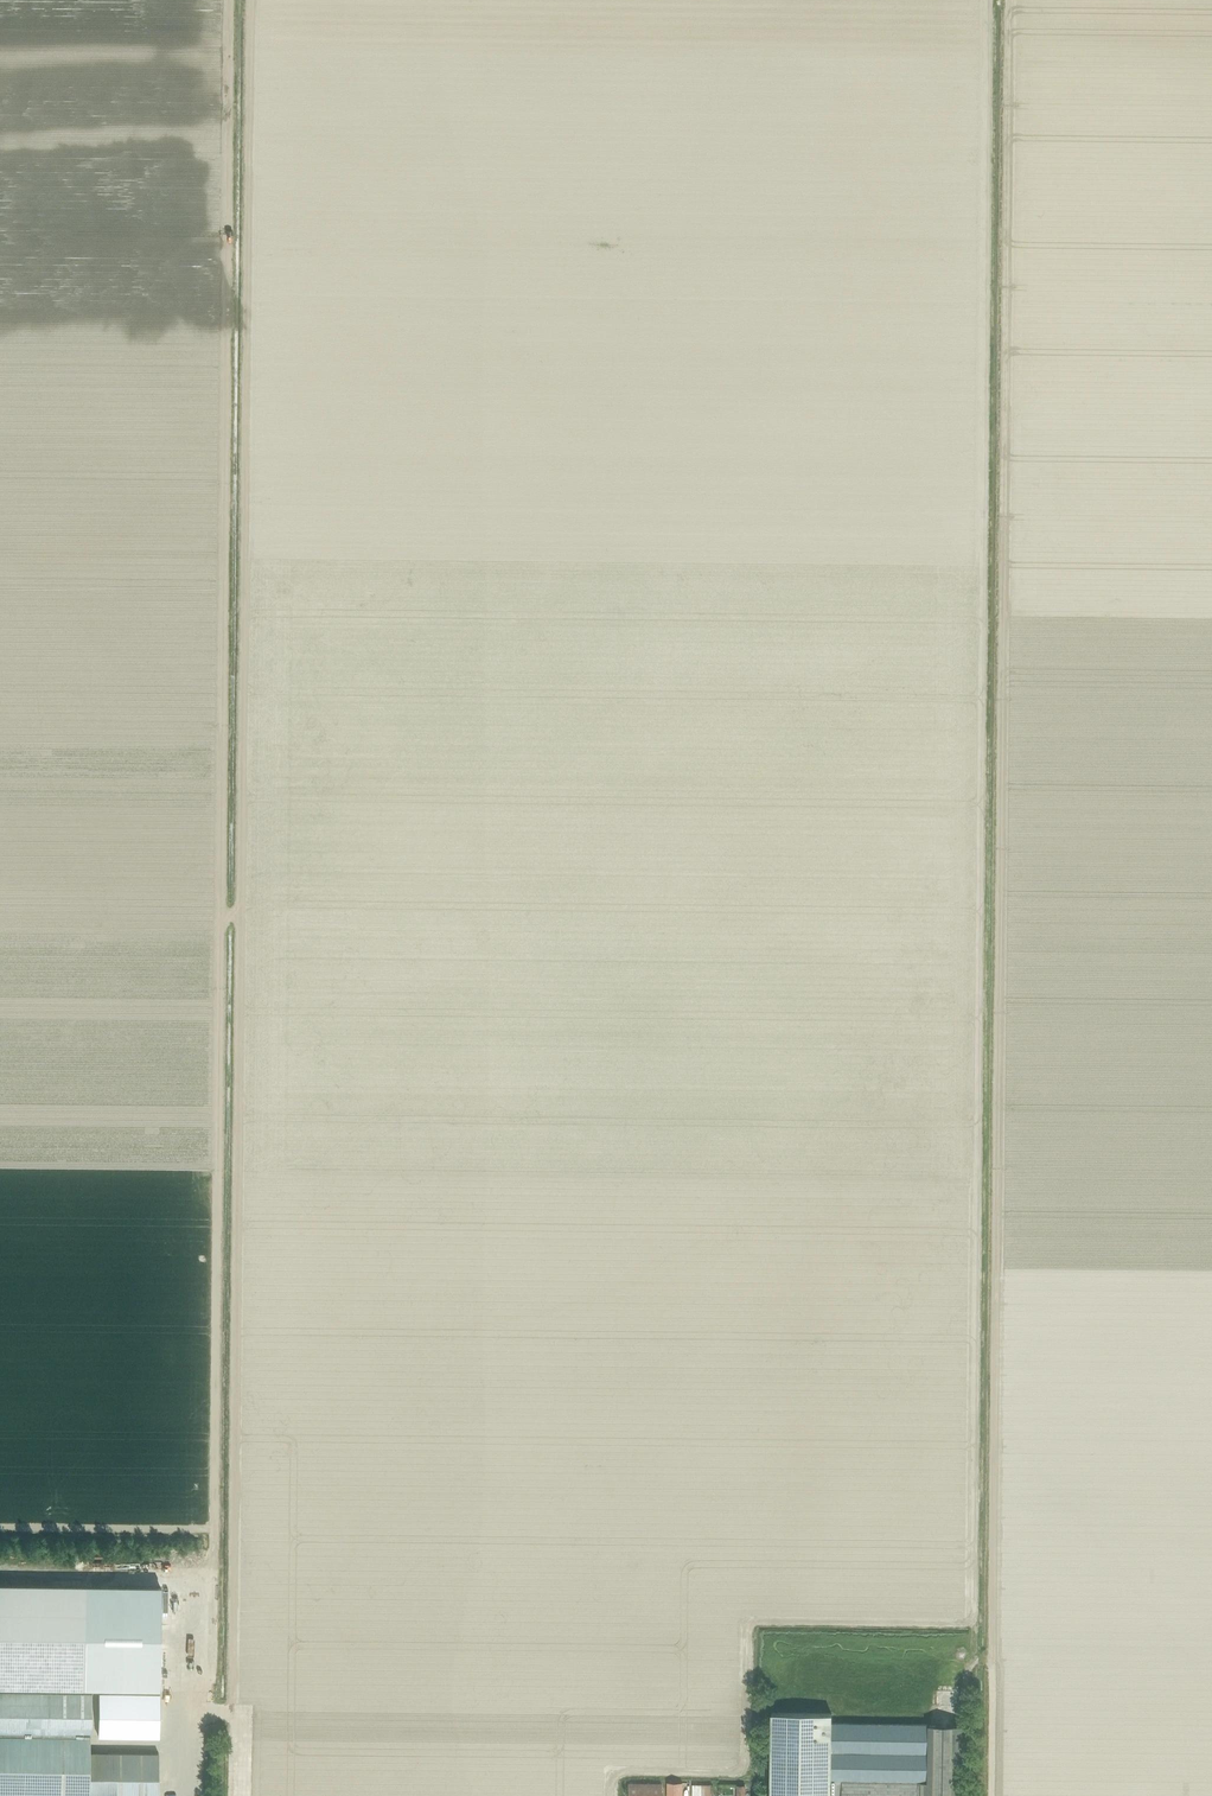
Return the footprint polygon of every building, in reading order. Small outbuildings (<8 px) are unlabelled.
[(160,1687),(161,1588),(0,1585),(0,1685),(160,1687)] [(158,1754),(91,1753),(91,1693),(0,1692),(0,1795),(158,1795),(158,1754)] [(160,1738),(160,1693),(99,1692),(98,1737),(160,1738)] [(833,1724),(833,1714),(771,1713),(770,1795),(968,1795),(969,1725),(833,1724)] [(662,1783),(628,1783),(628,1795),(663,1795),(662,1783)] [(667,1795),(682,1795),(682,1783),(667,1783),(667,1795)] [(711,1785),(692,1784),(692,1795),(711,1795),(711,1785)]
